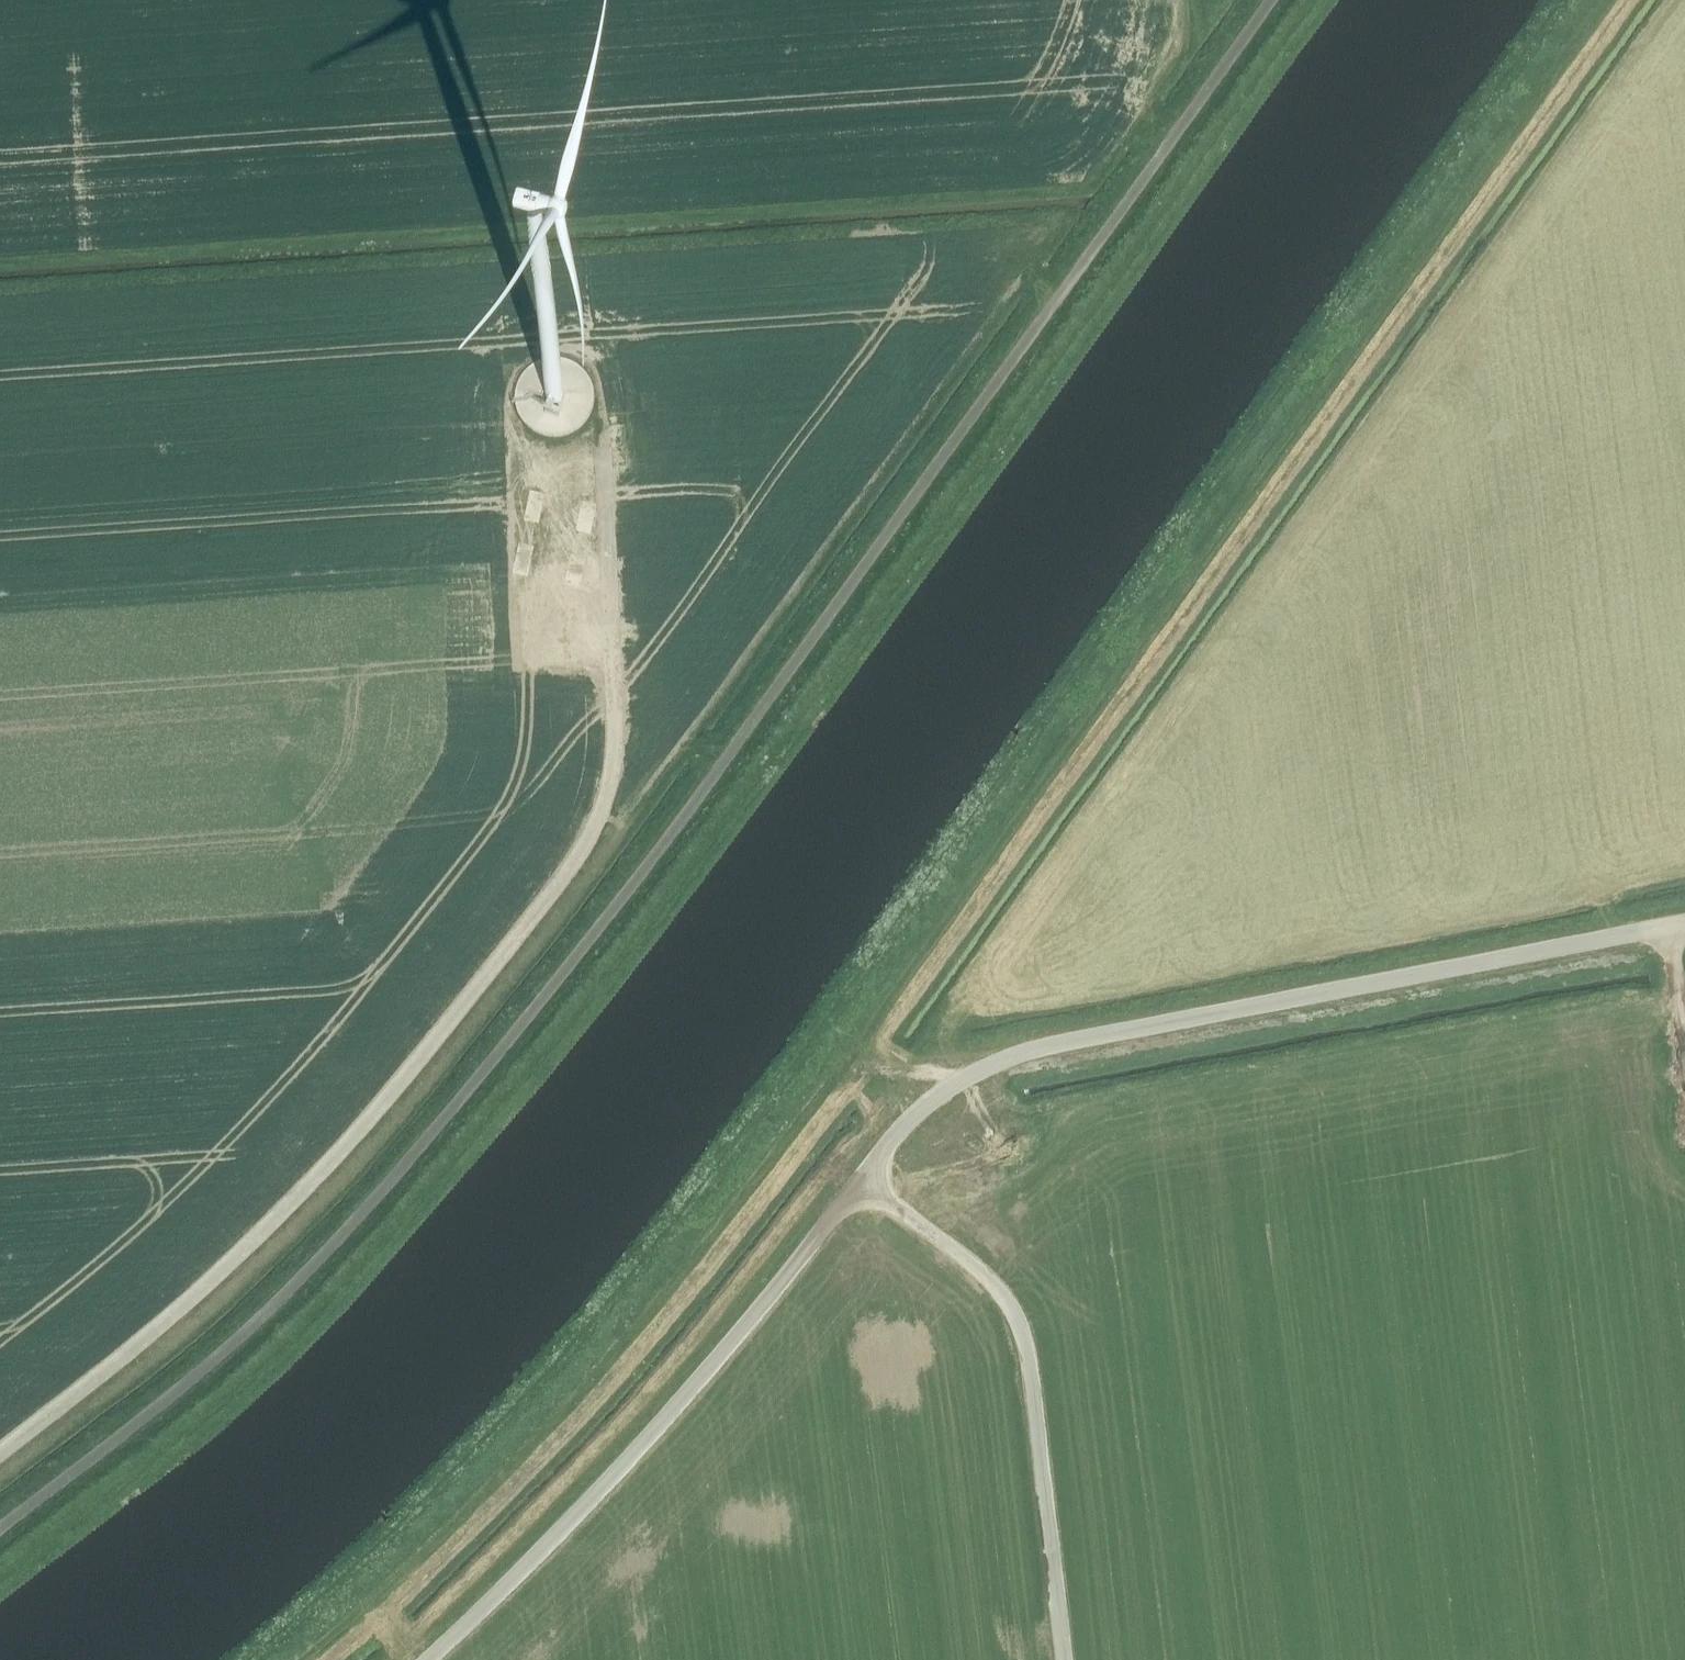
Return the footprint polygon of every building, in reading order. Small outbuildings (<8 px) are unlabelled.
[(546,396),(545,398),(546,399),(546,400),(546,401),(547,403),(547,404),(548,404),(549,405),(550,406),(551,406),(552,407),(553,407),(554,407),(555,407),(556,407),(558,407),(559,406),(560,406),(561,405),(562,404),(563,403),(563,402),(564,401),(564,400),(564,399),(564,398),(564,397),(564,396),(564,395),(563,394),(563,392),(562,391),(561,391),(560,390),(559,389),(558,389),(556,388),(555,388),(554,388),(553,389),(552,389),(551,389),(550,390),(549,390),(548,391),(547,392),(547,393),(546,394),(546,395),(546,396)]
